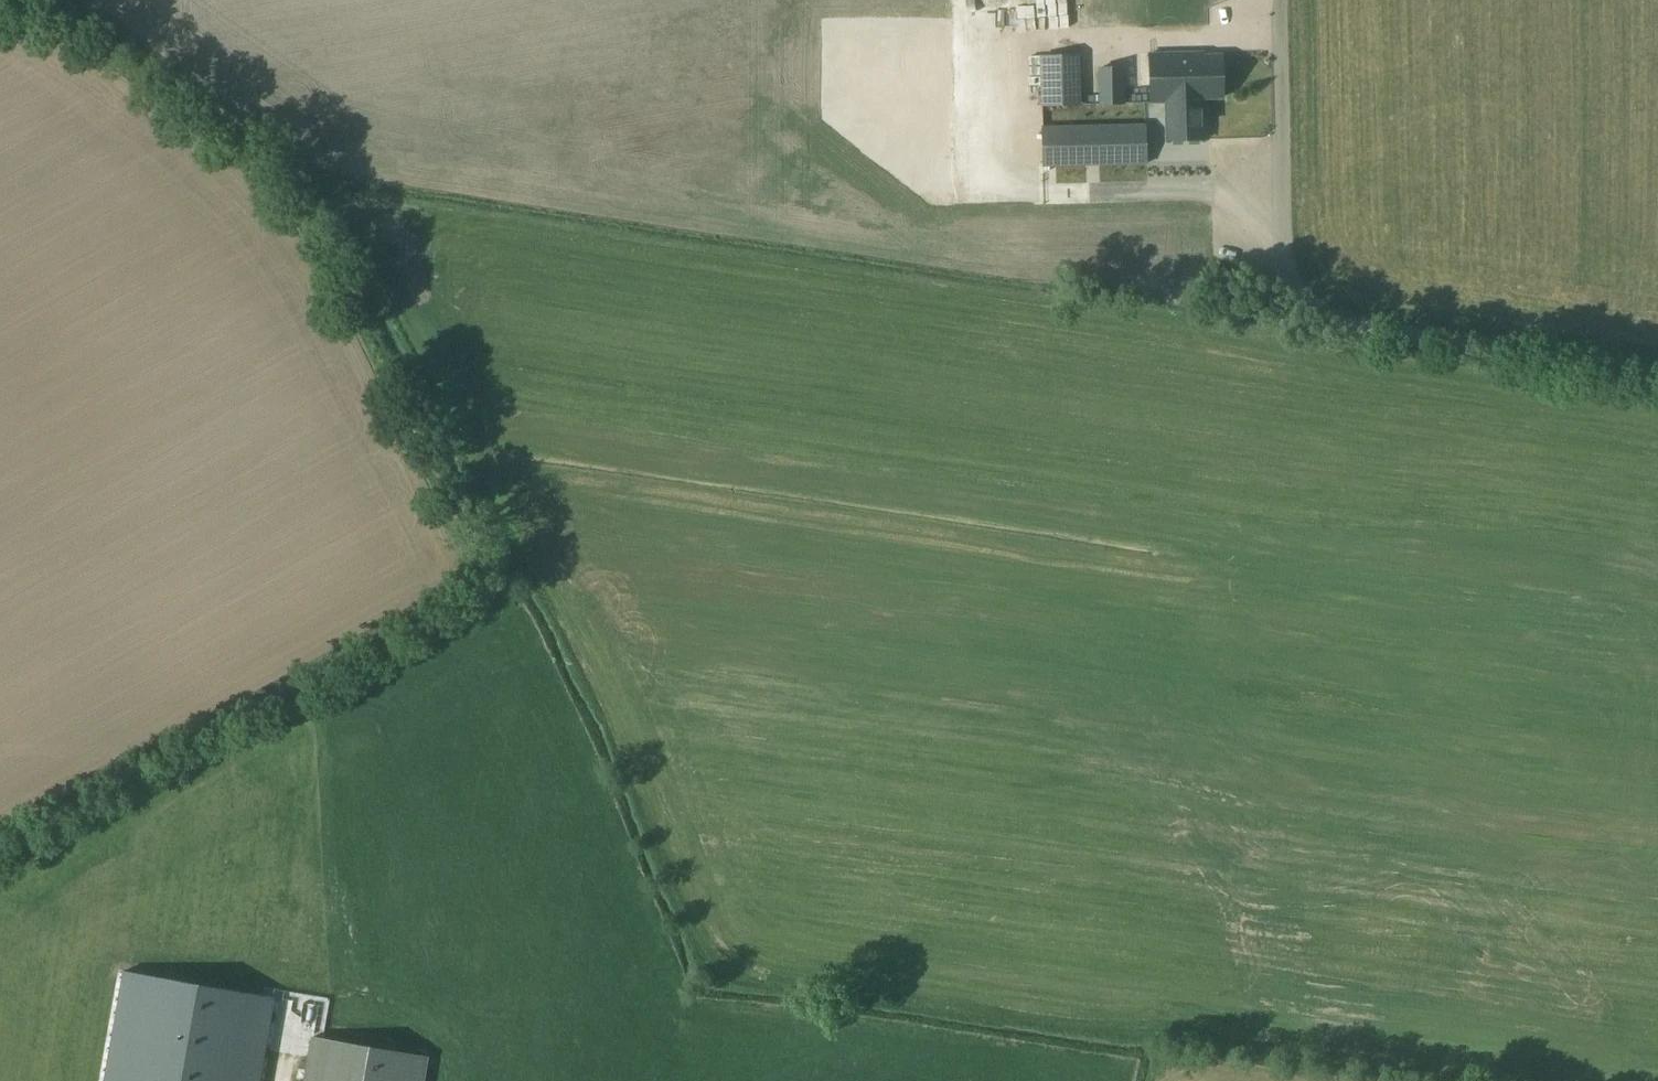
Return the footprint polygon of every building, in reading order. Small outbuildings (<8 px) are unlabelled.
[(1053,31),(1201,27),(1200,0),(1052,0),(1053,31)] [(1080,53),(1038,54),(1040,105),(1081,105),(1080,53)] [(1149,101),(1165,100),(1166,139),(1204,139),(1204,97),(1223,96),(1221,54),(1191,56),(1191,53),(1147,54),(1149,101)] [(1097,66),(1099,104),(1125,104),(1124,65),(1097,66)] [(1041,166),(1155,163),(1155,121),(1041,123),(1041,166)] [(269,1027),(274,997),(122,971),(103,1080),(260,1080),(269,1027)] [(428,1057),(312,1037),(304,1080),(424,1080),(428,1057)]
